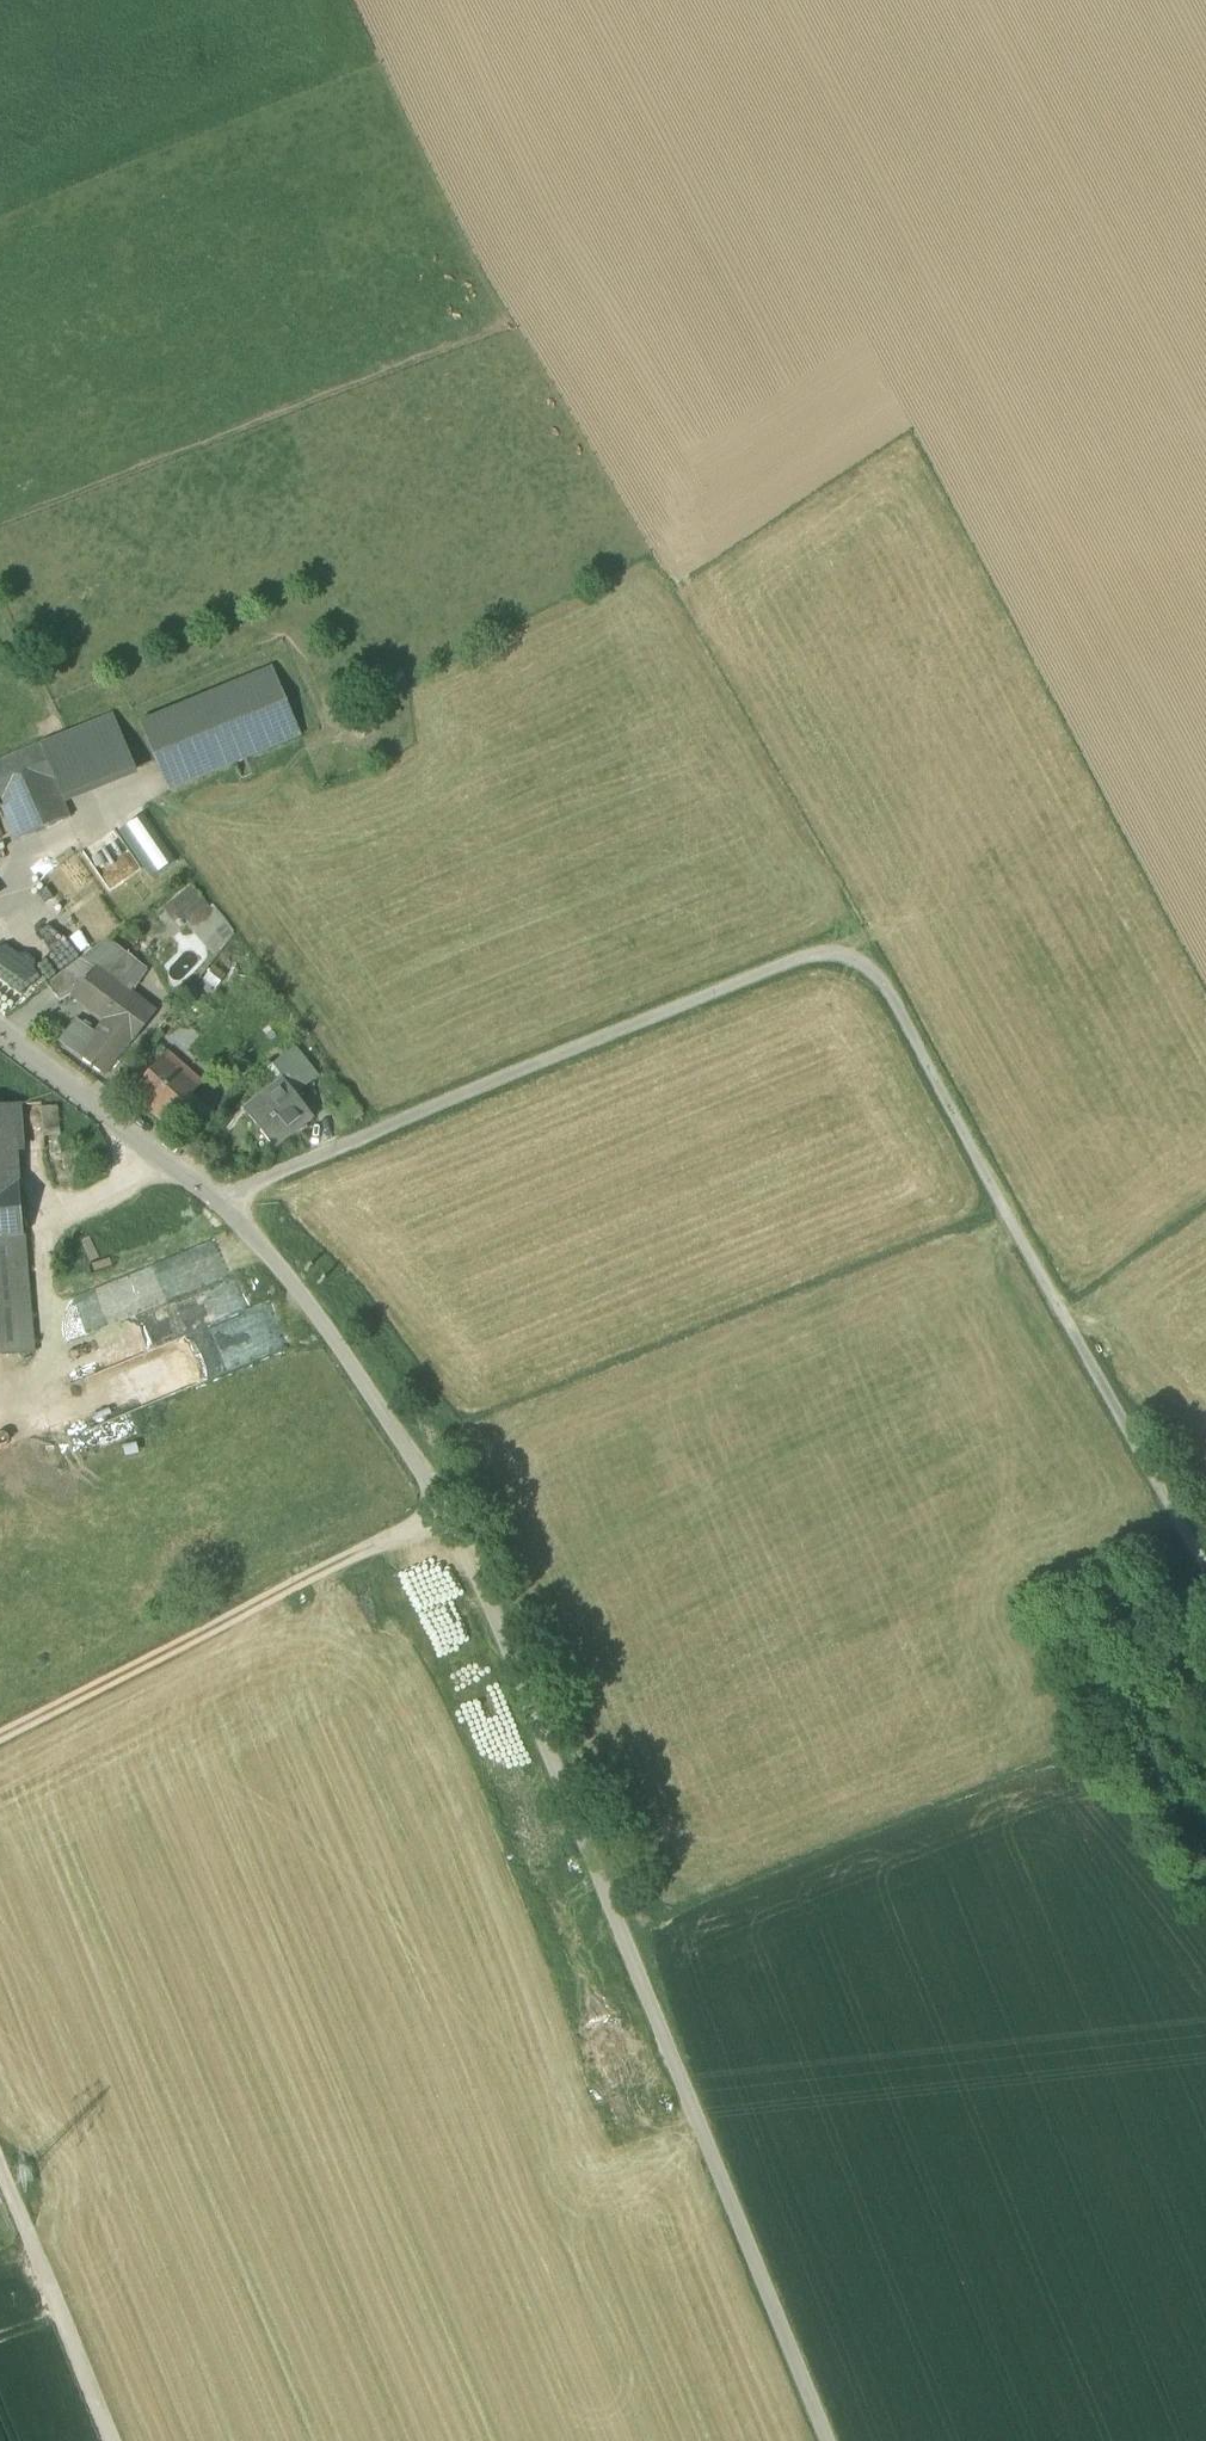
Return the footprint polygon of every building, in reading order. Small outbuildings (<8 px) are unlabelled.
[(139,724),(169,793),(302,736),(273,668),(139,724)] [(112,716),(40,745),(63,799),(108,780),(109,781),(135,770),(112,716)] [(2,807),(16,840),(71,817),(63,799),(40,745),(39,744),(0,761),(0,808),(2,807)] [(192,881),(161,904),(181,931),(189,925),(212,908),(192,881)] [(212,908),(189,925),(213,959),(234,934),(214,907),(212,908)] [(96,970),(119,987),(129,995),(148,970),(108,939),(93,951),(104,960),(96,970)] [(47,986),(59,1003),(72,996),(86,978),(87,979),(91,974),(92,975),(96,970),(104,960),(93,951),(47,986)] [(119,987),(96,970),(92,975),(115,992),(119,987)] [(107,1020),(96,1034),(78,1057),(103,1075),(132,1038),(135,1040),(155,1014),(129,995),(119,987),(115,992),(92,975),(91,974),(87,979),(86,978),(72,996),(73,997),(74,995),(107,1020)] [(61,1044),(78,1057),(96,1034),(78,1021),(61,1044)] [(132,1094),(167,1124),(175,1116),(193,1094),(202,1085),(166,1053),(132,1094)] [(284,1081),(294,1094),(306,1084),(283,1055),(272,1067),(283,1081),(284,1081)] [(247,1114),(274,1148),(313,1117),(294,1094),(284,1081),(283,1081),(266,1095),(268,1097),(247,1114)] [(193,1094),(175,1116),(194,1132),(213,1111),(193,1094)] [(20,1186),(13,1105),(0,1106),(0,1188),(20,1186)] [(24,1236),(20,1186),(0,1188),(0,1238),(24,1236)] [(33,1353),(24,1236),(0,1238),(0,1356),(33,1353)] [(67,1381),(82,1425),(221,1376),(223,1350),(242,1351),(244,1357),(283,1343),(269,1304),(217,1322),(215,1351),(204,1321),(220,1315),(212,1291),(211,1308),(208,1301),(210,1274),(218,1271),(219,1261),(213,1244),(66,1296),(80,1334),(127,1317),(163,1304),(173,1305),(173,1317),(181,1341),(67,1381)]
